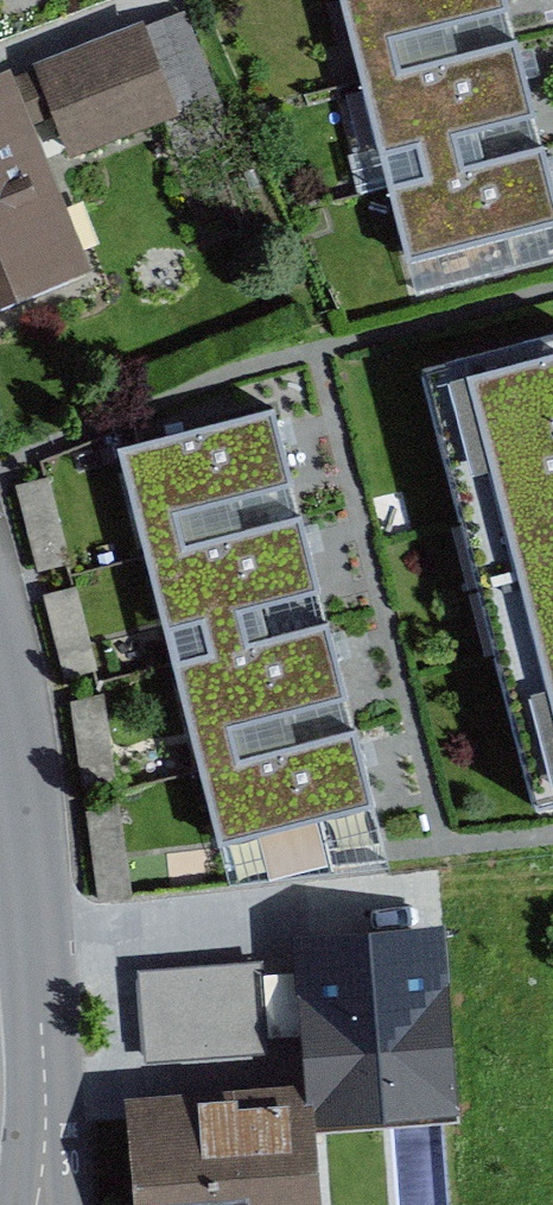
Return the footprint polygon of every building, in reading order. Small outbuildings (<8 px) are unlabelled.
[(354,71),(510,33),(501,0),(336,0),(354,71)] [(0,93),(0,306),(84,271),(43,172),(209,103),(180,33),(144,48),(139,36),(0,93)] [(381,181),(537,142),(510,33),(354,71),(381,181)] [(552,239),(552,206),(537,142),(381,181),(405,276),(552,239)] [(412,373),(534,816),(552,811),(552,334),(412,373)] [(274,407),(112,450),(138,544),(300,500),(274,407)] [(298,520),(136,564),(161,657),(323,613),(298,520)] [(330,631),(168,675),(194,768),(356,725),(330,631)] [(359,736),(196,780),(222,873),(384,830),(359,736)] [(418,950),(301,956),(309,1104),(311,1134),(428,1128),(418,950)] [(136,1114),(141,1204),(313,1204),(311,1134),(309,1104),(136,1114)]
